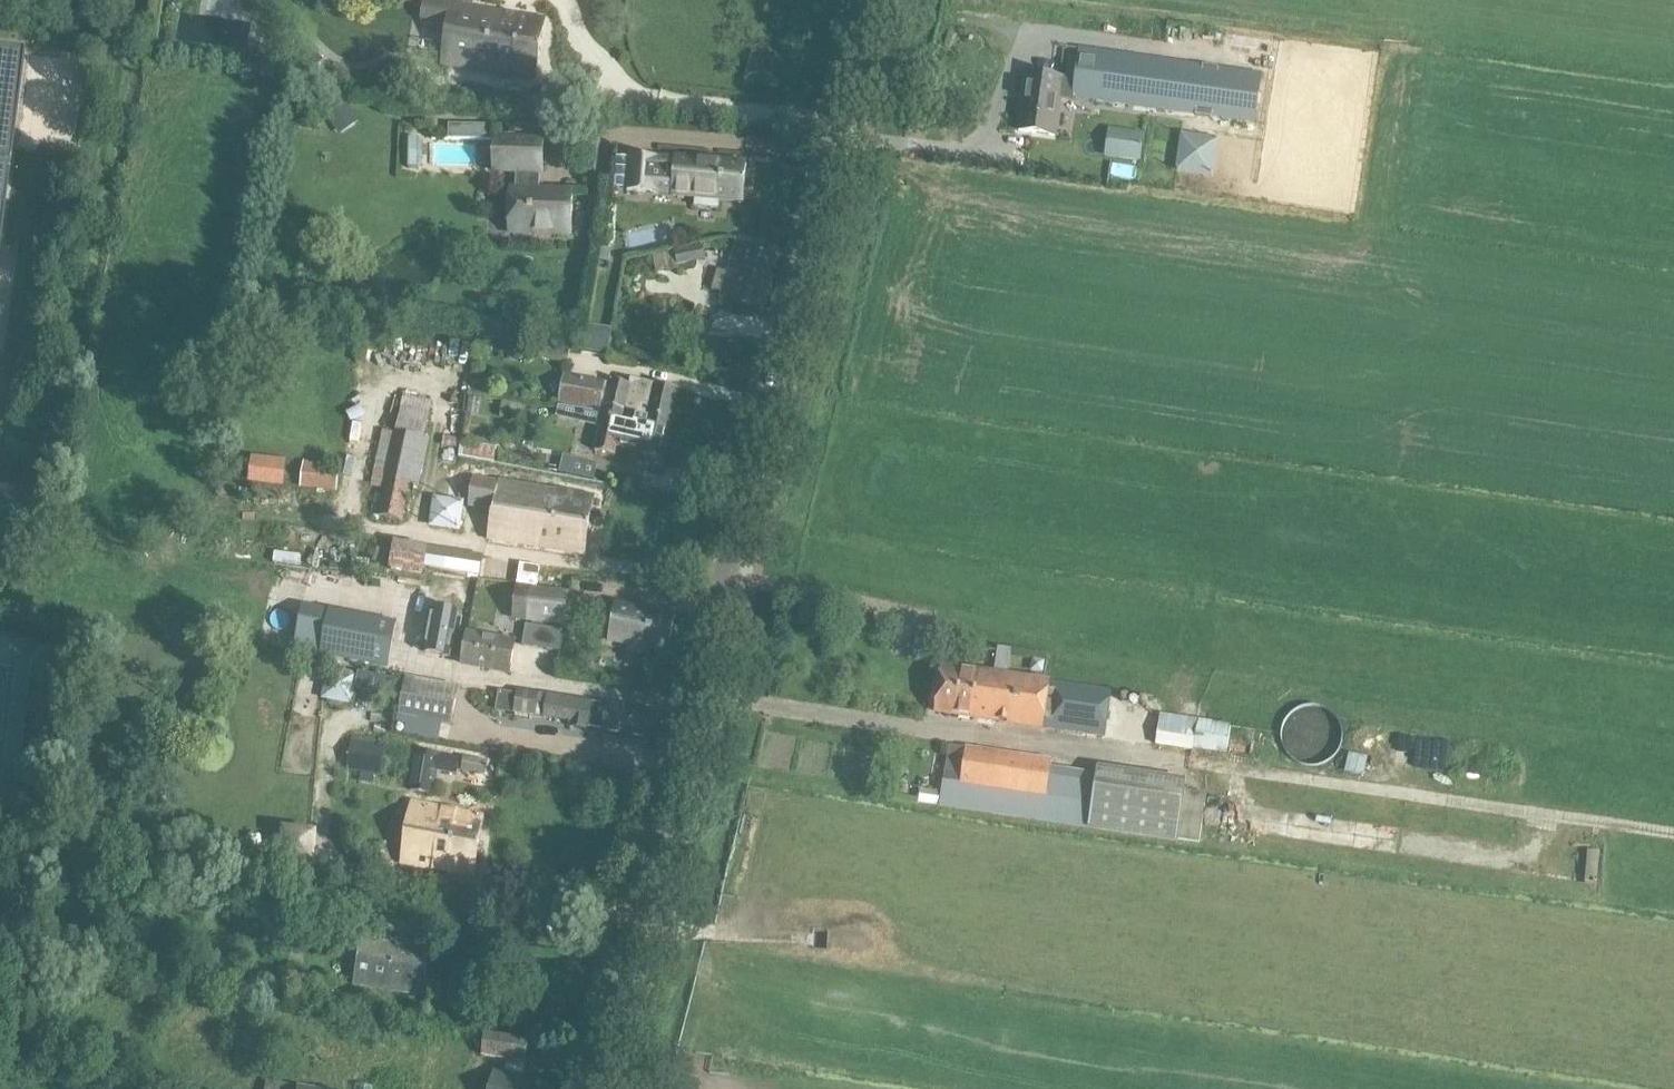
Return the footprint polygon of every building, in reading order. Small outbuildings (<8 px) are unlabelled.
[(427,0),(425,0),(422,17),(449,21),(442,62),(536,77),(545,18),(427,0)] [(24,52),(0,49),(0,238),(24,52)] [(1202,67),(1079,50),(1075,82),(1060,80),(1061,79),(1027,74),(1018,130),(1052,135),(1058,98),(1072,100),(1073,96),(1196,113),(1196,115),(1211,117),(1211,115),(1254,121),(1260,75),(1217,69),(1217,67),(1202,65),(1202,67)] [(324,114),(335,130),(355,117),(344,100),(324,114)] [(494,125),(449,124),(449,137),(495,137),(494,125)] [(1109,128),(1106,154),(1142,158),(1145,131),(1109,128)] [(509,189),(508,232),(571,234),(572,190),(539,189),(539,172),(542,172),(543,139),(494,138),(493,170),(515,171),(514,189),(509,189)] [(625,190),(625,192),(658,194),(658,193),(659,192),(672,193),(672,195),(672,198),(695,200),(721,202),(744,204),(747,162),(675,157),(675,162),(661,161),(661,160),(661,159),(657,158),(632,156),(628,156),(628,157),(625,190)] [(722,296),(763,309),(780,248),(738,237),(722,296)] [(703,247),(673,253),(676,266),(706,260),(703,247)] [(588,325),(583,351),(608,355),(613,329),(588,325)] [(509,359),(522,361),(524,349),(511,346),(509,359)] [(566,374),(561,403),(605,410),(606,404),(637,410),(637,413),(673,419),(680,388),(632,377),(630,383),(611,379),(611,382),(566,374)] [(473,389),(481,390),(483,381),(475,379),(473,389)] [(606,404),(605,410),(561,403),(558,418),(601,427),(596,450),(616,455),(617,446),(625,447),(641,451),(640,454),(664,460),(673,419),(637,413),(637,410),(606,404)] [(431,437),(397,430),(379,514),(403,519),(411,482),(420,484),(431,437)] [(461,442),(459,456),(495,462),(497,448),(461,442)] [(285,482),(288,460),(252,455),(249,478),(285,482)] [(561,468),(560,473),(573,475),(576,459),(563,456),(561,468)] [(340,470),(305,465),(302,487),(337,492),(340,470)] [(474,475),(469,505),(495,509),(490,537),(586,552),(595,496),(560,489),(474,475)] [(395,540),(390,571),(425,577),(426,567),(429,550),(429,547),(395,540)] [(426,567),(480,576),(483,559),(429,550),(426,567)] [(517,584),(537,587),(540,567),(520,563),(517,584)] [(479,580),(460,576),(453,609),(473,613),(479,580)] [(516,585),(512,620),(525,622),(530,586),(516,585)] [(570,591),(530,586),(525,622),(566,626),(570,591)] [(630,650),(653,655),(654,648),(670,651),(677,614),(618,602),(610,639),(631,643),(630,650)] [(434,608),(425,652),(450,656),(458,612),(434,608)] [(321,656),(373,666),(388,669),(397,623),(381,620),(330,610),(330,611),(321,656)] [(463,663),(510,672),(516,643),(468,633),(463,663)] [(943,666),(940,688),(990,696),(994,674),(943,666)] [(357,676),(331,671),(325,700),(351,705),(357,676)] [(940,688),(936,711),(987,719),(1105,737),(1112,692),(1045,682),(994,674),(990,696),(940,688)] [(399,716),(398,716),(403,717),(438,724),(451,727),(452,727),(459,687),(406,677),(399,716)] [(519,695),(515,715),(571,724),(571,725),(589,728),(590,721),(605,723),(604,731),(603,735),(650,742),(656,708),(609,701),(609,703),(593,701),(549,694),(519,692),(519,695)] [(1160,714),(1155,746),(1193,752),(1197,720),(1184,718),(1160,714)] [(347,771),(382,776),(386,747),(352,741),(347,771)] [(1051,761),(966,748),(960,784),(943,781),(939,805),(1176,841),(1176,839),(1184,790),(1184,788),(1050,767),(1051,761)] [(434,793),(438,771),(454,773),(457,757),(441,754),(418,749),(411,789),(434,793)] [(487,762),(465,758),(463,771),(485,775),(487,762)] [(1184,790),(1176,839),(1200,843),(1207,794),(1184,790)] [(402,862),(477,875),(485,815),(413,801),(402,862)] [(422,995),(429,943),(359,933),(351,984),(422,995)] [(530,1039),(486,1033),(482,1054),(527,1061),(530,1039)] [(557,1084),(495,1069),(490,1088),(556,1088),(557,1084)]
